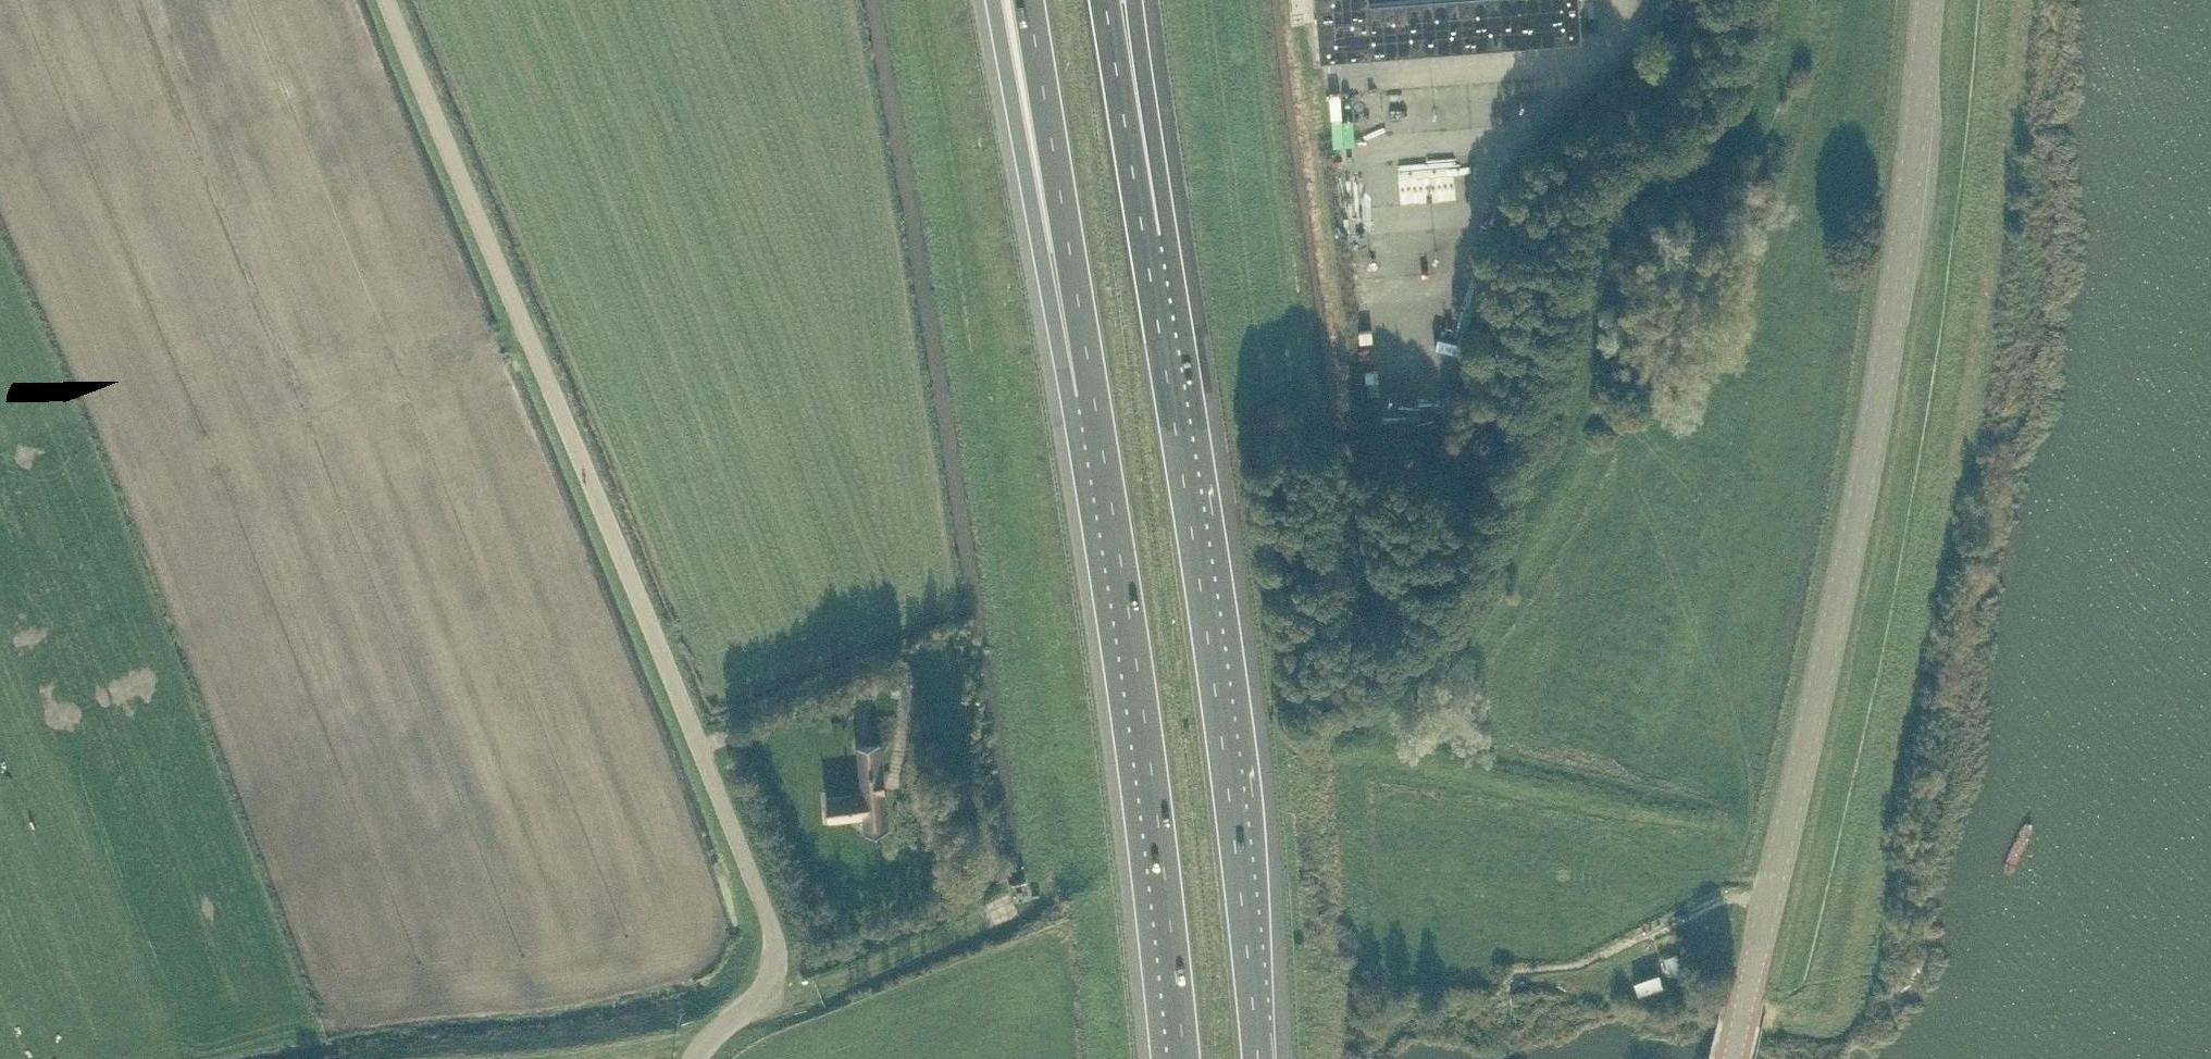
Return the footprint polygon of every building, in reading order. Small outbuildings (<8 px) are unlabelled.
[(1321,55),(1581,35),(1578,0),(1317,0),(1321,55)] [(888,827),(880,747),(880,741),(857,742),(861,791),(825,794),(828,816),(864,813),(865,828),(888,827)] [(1673,954),(1663,957),(1668,972),(1678,968),(1673,954)] [(1659,972),(1634,980),(1638,992),(1663,984),(1659,972)]
